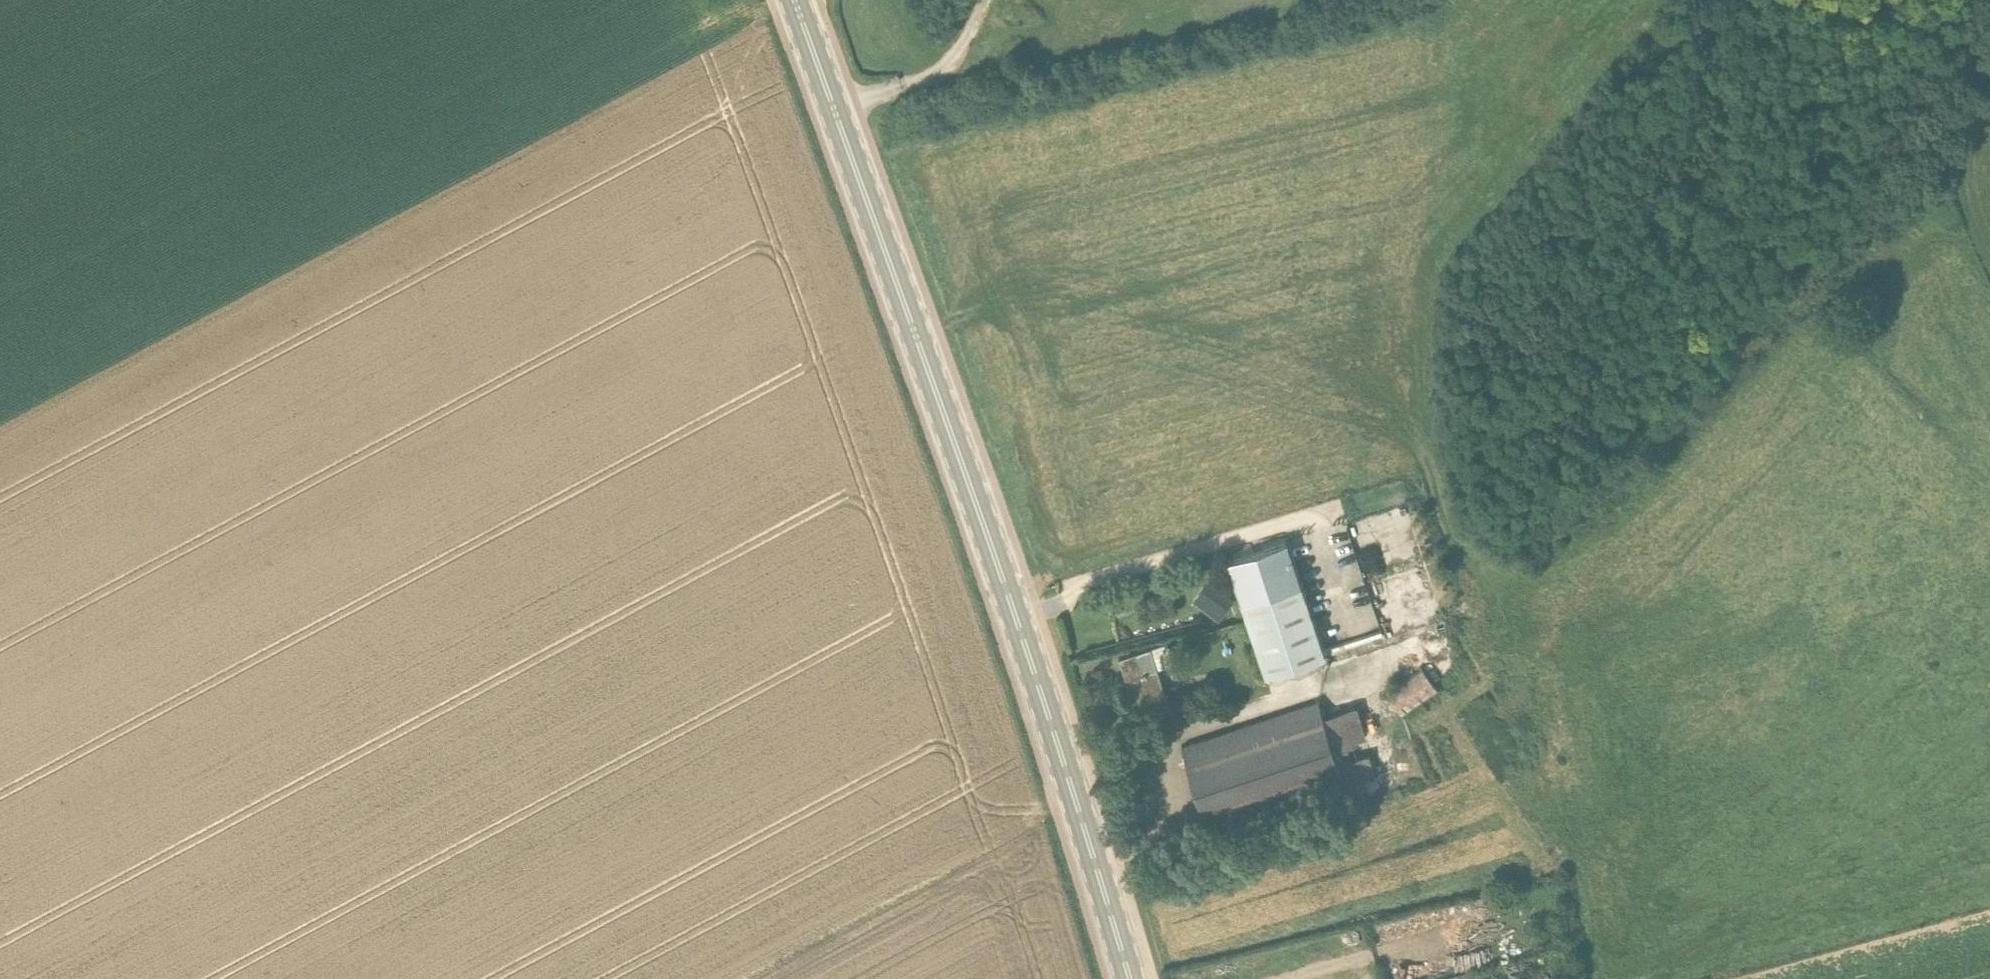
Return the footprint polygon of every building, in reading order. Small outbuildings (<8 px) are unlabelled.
[(1266,679),(1325,659),(1287,544),(1228,564),(1266,679)] [(1212,578),(1196,598),(1222,619),(1238,599),(1212,578)] [(1158,669),(1151,649),(1137,653),(1120,658),(1139,719),(1170,709),(1158,669)] [(1402,719),(1437,693),(1419,668),(1384,693),(1402,719)] [(1345,785),(1324,719),(1319,704),(1182,746),(1208,831),(1346,785),(1345,785)] [(1371,753),(1358,708),(1324,719),(1345,785),(1375,776),(1369,754),(1371,753)]
